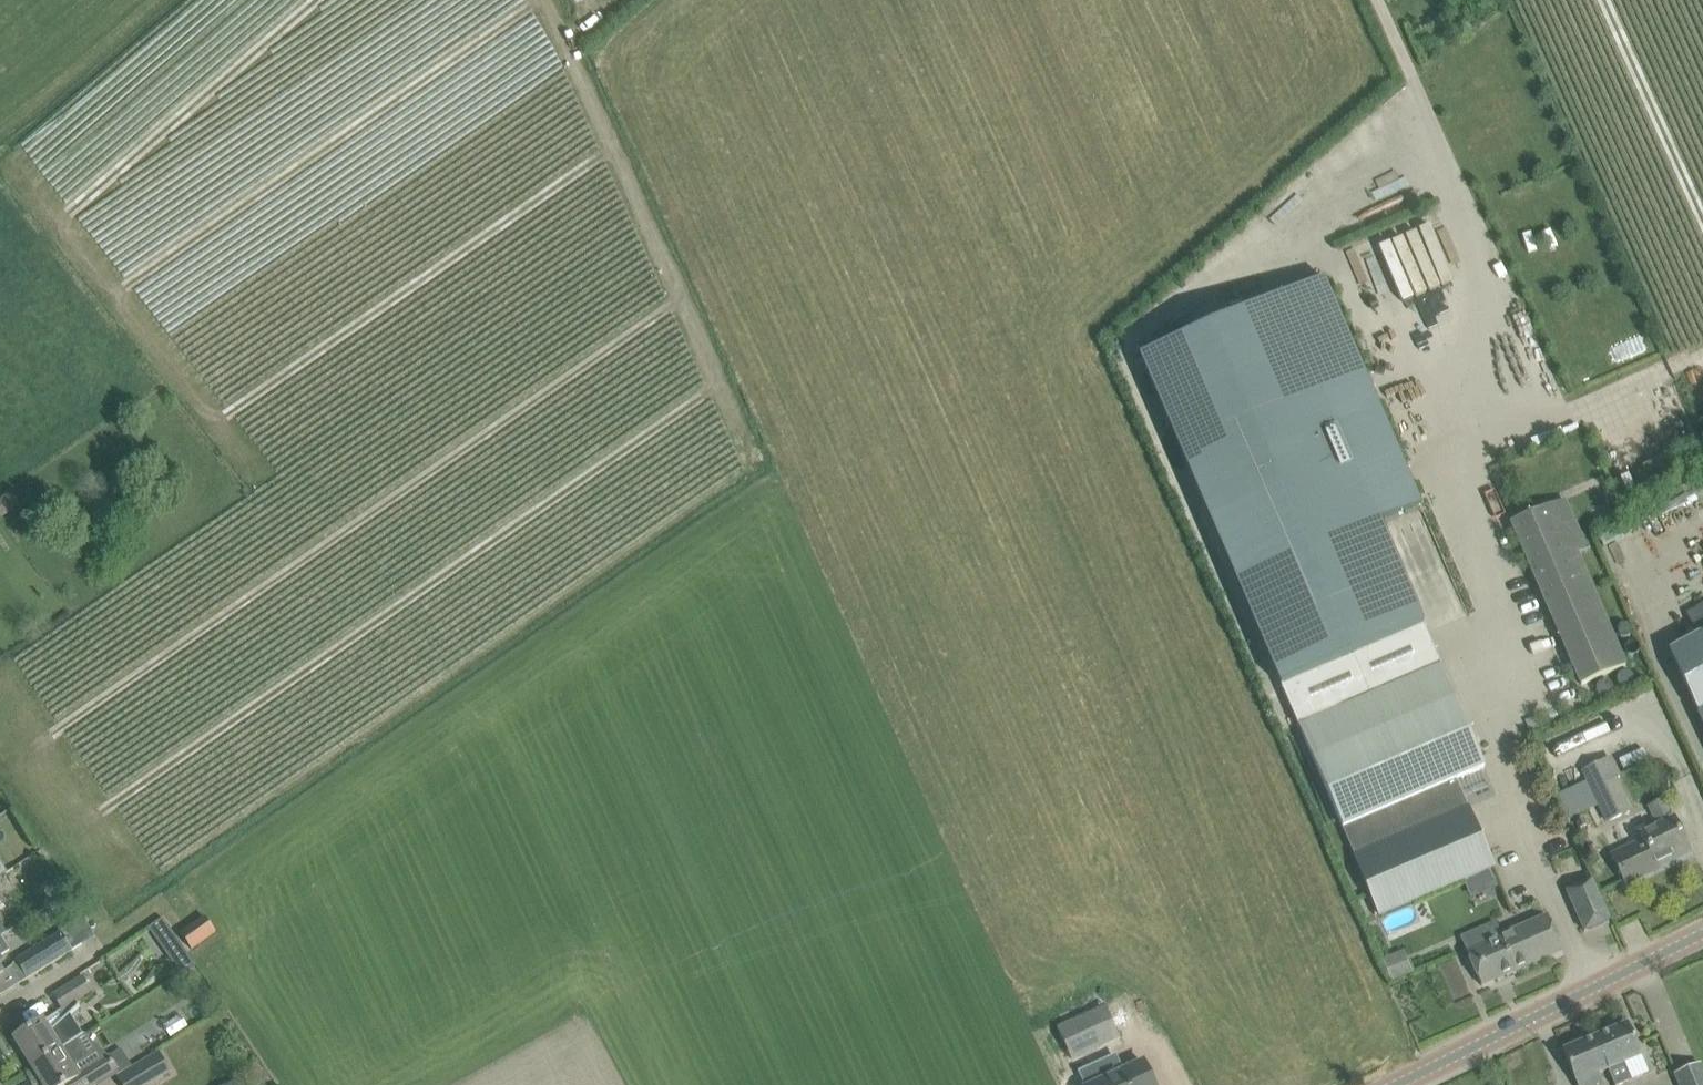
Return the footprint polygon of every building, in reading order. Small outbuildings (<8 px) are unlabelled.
[(1393,249),(1405,282),(1421,276),(1430,302),(1469,289),(1447,230),(1393,249)] [(1299,725),(1305,738),(1379,916),(1494,867),(1457,779),(1484,767),(1440,665),(1380,522),(1421,504),(1324,278),(1139,356),(1204,506),(1299,725)] [(12,492),(0,499),(0,513),(3,518),(21,506),(12,492)] [(1579,554),(1556,502),(1510,522),(1582,686),(1628,666),(1579,554)] [(1702,725),(1702,634),(1670,653),(1697,709),(1696,710),(1702,725)] [(1607,759),(1583,770),(1606,823),(1632,811),(1607,759)] [(1640,835),(1642,839),(1611,855),(1626,884),(1659,868),(1658,866),(1676,857),(1674,852),(1686,846),(1663,799),(1648,807),(1657,826),(1640,835)] [(1609,920),(1597,891),(1591,879),(1561,892),(1578,933),(1609,920)] [(1464,946),(1481,986),(1562,951),(1548,917),(1502,936),(1499,931),(1464,946)] [(181,935),(191,949),(215,932),(205,918),(181,935)] [(11,967),(21,983),(71,952),(95,936),(85,920),(72,927),(70,923),(61,929),(59,932),(60,933),(16,960),(11,967)] [(169,944),(162,922),(149,926),(156,948),(169,944)] [(0,937),(0,956),(10,950),(1,936),(0,937)] [(179,946),(168,953),(178,968),(188,960),(179,946)] [(1402,949),(1379,957),(1387,980),(1411,972),(1402,949)] [(54,996),(64,1011),(92,993),(82,978),(54,996)] [(1057,1027),(1071,1059),(1119,1037),(1105,1005),(1057,1027)] [(15,1039),(31,1065),(76,1037),(77,1038),(82,1034),(71,1015),(62,1021),(57,1014),(44,1022),(43,1021),(15,1039)] [(1642,1056),(1628,1023),(1595,1037),(1607,1064),(1606,1065),(1613,1084),(1620,1084),(1630,1081),(1623,1064),(1642,1056)] [(31,1065),(44,1084),(67,1084),(83,1075),(81,1072),(75,1063),(88,1055),(77,1038),(76,1037),(31,1065)] [(1595,1037),(1594,1037),(1563,1050),(1577,1084),(1600,1084),(1602,1084),(1596,1069),(1606,1065),(1607,1064),(1595,1037)] [(115,1070),(129,1061),(121,1048),(110,1055),(118,1067),(115,1070)] [(117,1076),(123,1084),(133,1084),(138,1082),(140,1084),(145,1084),(171,1069),(159,1050),(132,1066),(118,1075),(117,1076)] [(89,1084),(91,1084),(115,1070),(118,1067),(110,1055),(110,1054),(81,1072),(89,1084)] [(1680,1084),(1702,1084),(1702,1069),(1701,1064),(1676,1074),(1680,1084)] [(1083,1084),(1127,1084),(1121,1072),(1101,1081),(1094,1065),(1077,1073),(1083,1084)]
